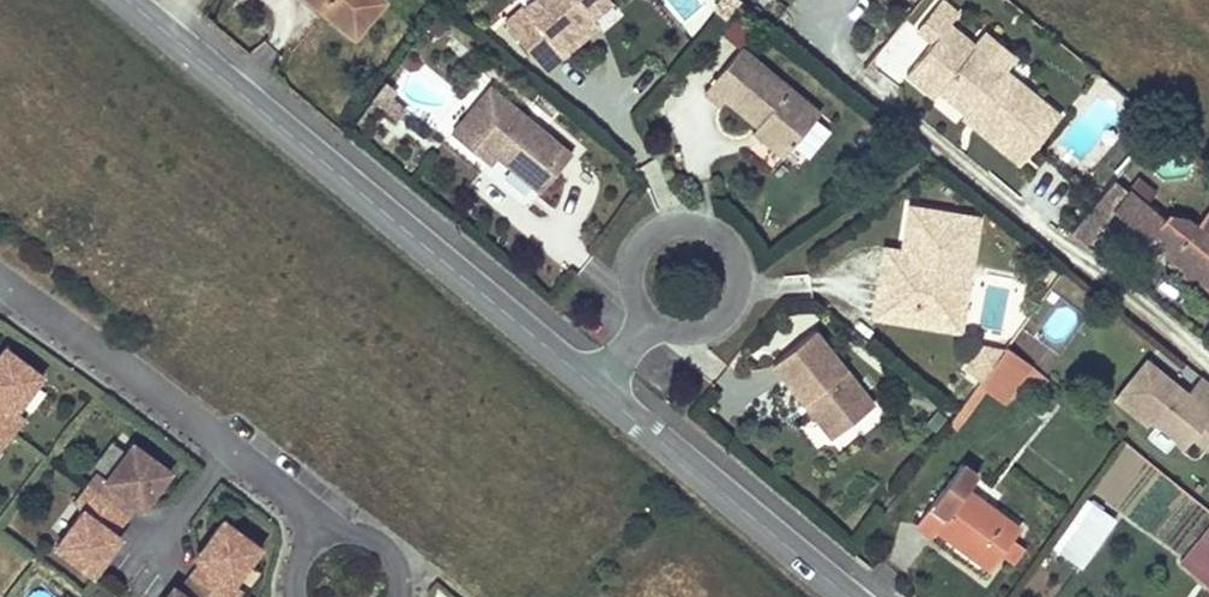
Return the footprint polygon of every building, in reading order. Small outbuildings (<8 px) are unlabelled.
[(359,35),(388,0),(317,0),(359,35)] [(610,0),(530,0),(504,21),(545,69),(564,54),(557,45),(591,16),(610,0)] [(949,25),(958,13),(942,0),(940,0),(917,29),(932,42),(907,74),(934,97),(939,91),(966,113),(966,114),(970,109),(1027,156),(1060,116),(1003,69),(981,51),(975,46),(949,25)] [(730,14),(719,31),(742,45),(752,29),(730,14)] [(564,54),(598,25),(591,16),(557,45),(564,54)] [(1015,55),(987,32),(975,46),(981,51),(1003,69),(1015,55)] [(819,113),(741,47),(705,91),(720,104),(725,99),(788,151),(819,113)] [(571,154),(490,87),(452,133),(489,164),(496,155),(501,149),(507,155),(503,160),(540,191),(571,154)] [(966,114),(966,113),(963,117),(1020,164),(1027,156),(970,109),(966,114)] [(788,151),(758,126),(753,131),(783,157),(788,151)] [(507,155),(501,149),(496,155),(503,160),(507,155)] [(1197,227),(1187,219),(1167,215),(1163,220),(1114,179),(1070,231),(1084,243),(1113,209),(1170,257),(1171,258),(1173,255),(1208,285),(1208,211),(1197,227)] [(971,262),(978,218),(910,207),(903,251),(898,283),(880,280),(874,317),(911,322),(913,309),(950,315),(959,261),(971,262)] [(898,283),(903,251),(885,248),(880,280),(898,283)] [(1173,255),(1171,258),(1170,257),(1167,261),(1208,295),(1208,285),(1173,255)] [(960,330),(971,262),(959,261),(950,315),(913,309),(911,322),(960,330)] [(873,405),(814,331),(772,364),(804,404),(810,399),(819,409),(812,414),(831,438),(873,405)] [(1023,372),(1030,363),(1006,346),(978,383),(984,387),(1002,401),(1023,372)] [(42,375),(5,347),(0,354),(0,424),(11,433),(23,416),(15,411),(42,375)] [(1201,376),(1187,393),(1146,360),(1115,399),(1147,425),(1152,419),(1185,446),(1194,435),(1208,417),(1208,383),(1201,376)] [(1040,386),(1047,377),(1030,363),(1023,372),(1040,386)] [(959,420),(984,387),(978,383),(954,416),(959,420)] [(819,409),(810,399),(804,404),(812,414),(819,409)] [(1208,445),(1208,417),(1194,435),(1208,447),(1208,445)] [(11,433),(0,424),(0,448),(11,433)] [(157,489),(170,470),(133,443),(106,479),(98,473),(86,488),(125,518),(136,502),(143,507),(157,489)] [(1019,529),(966,490),(977,476),(961,464),(917,524),(933,536),(937,529),(991,569),(1000,555),(1012,538),(1019,529)] [(107,555),(120,537),(114,533),(125,518),(86,488),(74,505),(82,511),(56,546),(93,574),(107,555)] [(1081,569),(1118,518),(1087,496),(1050,547),(1081,569)] [(259,547),(223,520),(209,538),(196,557),(202,561),(191,576),(219,596),(235,596),(241,589),(233,583),(259,547)] [(1180,564),(1208,587),(1208,529),(1180,564)] [(1012,563),(1023,547),(1012,538),(1000,555),(1012,563)] [(191,576),(180,590),(173,586),(165,596),(219,596),(191,576)]
